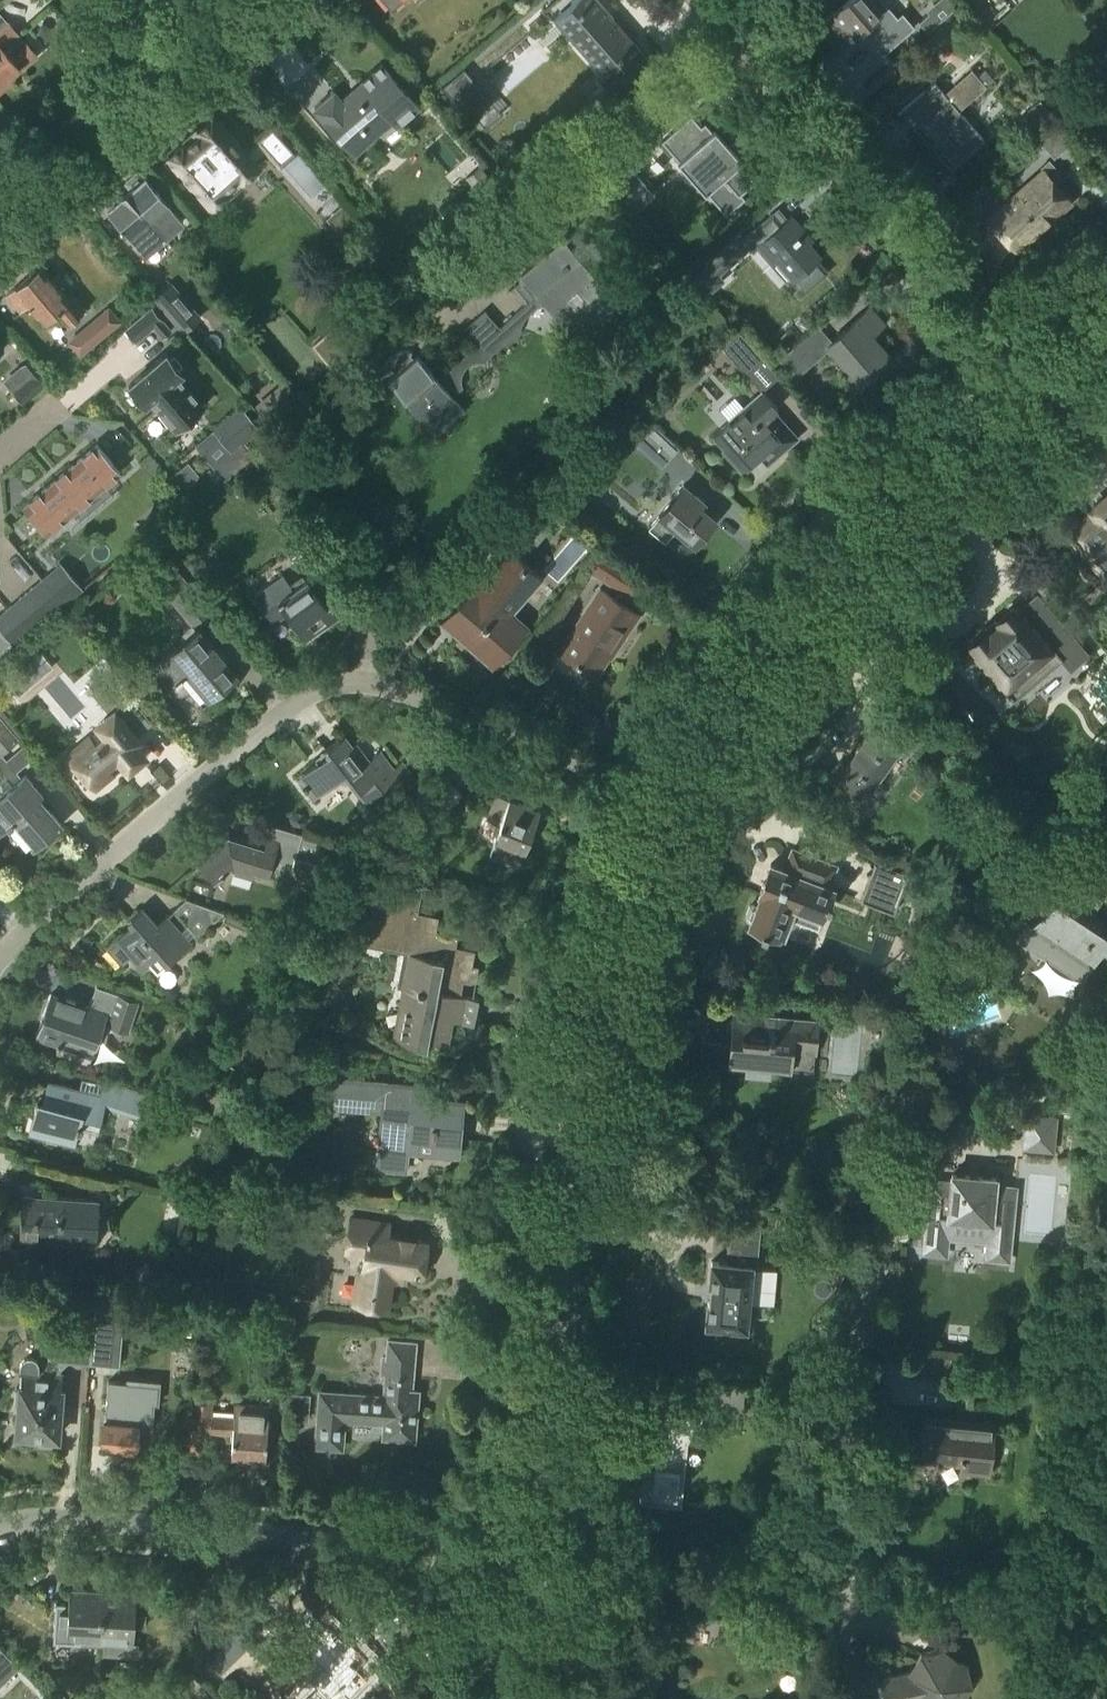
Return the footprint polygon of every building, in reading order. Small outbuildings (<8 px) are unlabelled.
[(392,9),(403,0),(384,0),(392,9)] [(594,8),(588,1),(589,0),(570,0),(567,3),(556,13),(570,28),(561,37),(571,49),(582,39),(603,62),(592,73),(624,110),(652,86),(633,65),(640,59),(613,28),(619,23),(608,11),(602,17),(594,8)] [(848,42),(862,30),(883,54),(915,26),(903,12),(897,17),(883,0),(823,0),(833,11),(826,17),(848,42)] [(11,78),(9,75),(18,67),(21,70),(38,55),(0,11),(0,88),(11,78)] [(919,23),(927,32),(937,23),(929,14),(919,23)] [(336,90),(316,108),(355,154),(393,122),(397,127),(420,107),(384,63),(343,99),(336,90)] [(994,79),(985,69),(978,75),(972,69),(955,84),(969,101),(994,79)] [(463,91),(452,79),(442,88),(456,104),(460,99),(475,117),(491,102),(473,82),(463,91)] [(954,103),(935,81),(905,107),(955,164),(984,138),(960,110),(965,105),(959,98),(954,103)] [(1035,122),(1048,110),(1041,102),(1028,114),(1035,122)] [(1054,158),(1076,139),(1051,111),(1029,130),(1054,158)] [(246,151),(216,115),(201,128),(206,134),(176,159),(210,200),(255,162),(254,161),(265,152),(279,169),(300,151),(273,121),(252,138),(256,143),(246,151)] [(726,214),(745,198),(740,193),(755,180),(739,161),(741,158),(730,146),(715,128),(712,130),(705,122),(698,127),(690,117),(662,141),(678,160),(677,160),(704,191),(705,190),(726,214)] [(1049,160),(1040,167),(1044,171),(1053,181),(1061,174),(1049,160)] [(628,202),(646,185),(627,163),(608,179),(628,202)] [(478,167),(481,171),(470,180),(467,176),(466,177),(484,197),(496,186),(479,166),(478,167)] [(145,177),(139,170),(125,182),(131,189),(127,192),(166,237),(184,221),(172,207),(172,206),(146,176),(145,177)] [(1016,248),(1070,201),(1044,171),(990,218),(1016,248)] [(123,196),(117,189),(104,201),(110,207),(109,208),(135,239),(136,239),(148,253),(166,237),(127,192),(123,196)] [(794,278),(819,257),(802,237),(807,233),(792,216),(758,245),(773,262),(777,258),(794,278)] [(564,239),(523,273),(519,282),(514,286),(528,302),(500,327),(485,310),(478,316),(478,317),(479,318),(481,320),(483,323),(488,329),(497,340),(498,340),(502,345),(505,342),(509,342),(513,340),(516,338),(519,333),(521,328),(523,322),(526,318),(527,315),(545,300),(580,341),(621,307),(564,239)] [(708,295),(725,281),(706,257),(689,272),(708,295)] [(69,300),(41,266),(7,295),(21,311),(29,304),(45,322),(59,310),(70,323),(87,309),(75,295),(69,300)] [(172,282),(153,298),(182,333),(202,317),(172,282)] [(80,356),(122,321),(109,305),(67,340),(80,356)] [(172,330),(152,307),(127,329),(137,340),(155,325),(164,336),(172,330)] [(860,383),(891,356),(872,334),(884,323),(870,307),(829,342),(827,344),(830,348),(860,383)] [(484,361),(502,345),(498,340),(497,340),(488,329),(483,323),(481,320),(479,318),(478,317),(478,316),(463,329),(477,345),(447,372),(432,372),(418,356),(415,359),(410,354),(413,352),(411,351),(408,350),(405,349),(403,349),(398,350),(395,351),(392,353),(391,354),(388,356),(387,358),(386,360),(384,364),(384,367),(384,369),(384,372),(385,375),(386,377),(389,374),(393,378),(390,381),(436,434),(465,409),(453,396),(463,387),(462,382),(462,375),(463,371),(466,368),(469,365),(474,362),(479,361),(484,361)] [(231,318),(225,318),(221,322),(221,327),(225,332),(231,332),(235,328),(235,322),(231,318)] [(334,368),(357,349),(336,324),(313,342),(334,368)] [(789,344),(798,334),(789,325),(780,335),(789,344)] [(827,344),(829,342),(817,327),(778,361),(794,380),(830,348),(827,344)] [(746,374),(763,359),(736,328),(718,343),(746,374)] [(205,406),(178,375),(184,371),(168,352),(130,384),(133,387),(131,389),(130,394),(136,401),(141,402),(144,400),(146,403),(151,399),(177,429),(205,406)] [(24,403),(50,381),(31,359),(23,365),(33,376),(15,392),(24,403)] [(272,426),(303,399),(286,380),(255,406),(272,426)] [(767,465),(798,438),(774,411),(778,408),(763,391),(713,435),(724,447),(722,449),(742,472),(760,456),(767,465)] [(215,430),(233,451),(260,428),(242,407),(215,430)] [(661,467),(679,448),(641,413),(625,430),(634,439),(633,441),(661,467)] [(302,449),(316,448),(315,434),(301,435),(302,449)] [(98,444),(25,506),(48,533),(121,471),(98,444)] [(694,544),(716,518),(701,506),(705,502),(684,485),(659,515),(659,516),(649,528),(665,541),(675,529),(694,544)] [(1070,533),(1106,576),(1106,495),(1091,509),(1093,512),(1070,533)] [(536,544),(560,517),(549,504),(536,496),(491,534),(507,549),(522,532),(536,544)] [(492,664),(512,642),(504,636),(518,620),(510,612),(541,577),(508,549),(444,622),(492,664)] [(628,595),(641,577),(604,552),(591,571),(628,595)] [(60,565),(44,579),(65,605),(82,590),(60,565)] [(293,589),(283,575),(254,597),(275,624),(288,614),(307,640),(341,615),(332,602),(328,606),(308,579),(293,589)] [(192,627),(212,611),(182,576),(163,592),(192,627)] [(16,647),(65,605),(44,579),(0,617),(0,628),(16,647)] [(620,642),(638,615),(601,590),(560,652),(595,675),(609,655),(607,654),(617,639),(620,642)] [(1062,593),(1052,602),(1059,610),(1069,601),(1062,593)] [(1070,668),(1087,654),(1042,602),(1024,618),(1016,609),(1014,611),(1011,607),(999,618),(1002,621),(1000,623),(989,632),(987,634),(984,631),(972,641),(975,645),(972,646),(982,657),(978,660),(976,662),(990,678),(992,677),(995,673),(1008,688),(1023,675),(1028,681),(1059,655),(1062,659),(1070,668)] [(239,676),(199,629),(150,670),(168,692),(188,674),(210,701),(239,676)] [(11,646),(0,634),(0,655),(11,646)] [(111,697),(56,744),(102,799),(158,752),(111,697)] [(863,798),(902,744),(889,735),(906,715),(884,697),(859,725),(868,733),(836,778),(863,798)] [(946,752),(970,732),(953,713),(930,733),(946,752)] [(19,739),(0,716),(0,755),(19,739)] [(353,747),(345,735),(325,750),(328,754),(298,778),(307,789),(308,789),(315,798),(345,775),(375,815),(417,782),(401,763),(394,769),(380,751),(369,760),(357,744),(353,747)] [(453,743),(459,749),(464,744),(458,738),(453,743)] [(40,798),(43,795),(25,775),(0,797),(0,836),(14,824),(35,849),(63,825),(40,798)] [(447,812),(460,798),(464,795),(446,778),(430,795),(447,812)] [(526,851),(537,822),(530,819),(534,808),(497,794),(488,820),(500,824),(495,838),(497,839),(490,856),(517,867),(524,850),(526,851)] [(298,812),(291,818),(292,826),(301,829),(308,824),(306,815),(298,812)] [(327,841),(303,834),(271,824),(265,847),(228,836),(197,862),(214,882),(231,868),(235,871),(234,872),(253,878),(255,872),(270,876),(274,860),(292,865),(287,881),(313,889),(321,863),(316,862),(322,841),(327,842),(327,841)] [(830,863),(792,848),(785,869),(771,864),(760,892),(762,893),(757,906),(754,904),(750,906),(746,916),(748,919),(752,921),(750,924),(762,929),(761,931),(766,933),(766,931),(778,935),(779,933),(783,935),(790,917),(802,921),(806,909),(822,915),(827,904),(829,905),(831,900),(829,899),(833,888),(823,884),(830,863)] [(908,874),(875,862),(861,899),(894,912),(908,874)] [(1093,914),(1102,901),(1063,875),(1054,889),(1040,910),(1048,915),(1038,930),(1028,923),(1016,940),(1082,983),(1104,951),(1106,953),(1106,924),(1093,914)] [(477,966),(472,965),(474,954),(466,952),(467,947),(456,945),(458,934),(436,930),(438,920),(429,919),(430,914),(418,911),(421,893),(376,884),(364,945),(404,952),(397,986),(402,987),(400,1001),(408,1003),(403,1029),(408,1030),(406,1041),(427,1045),(428,1039),(441,1042),(442,1037),(450,1038),(454,1019),(474,1023),(479,997),(456,993),(458,979),(470,982),(472,981),(473,981),(474,980),(475,979),(476,978),(477,977),(479,965),(477,964),(477,966)] [(198,937),(225,913),(187,899),(174,911),(198,937)] [(158,925),(143,907),(129,919),(134,925),(108,947),(122,963),(131,956),(142,968),(149,961),(158,972),(192,943),(168,916),(158,925)] [(129,1033),(140,1002),(96,987),(89,1008),(51,994),(36,1037),(57,1044),(55,1048),(59,1049),(60,1046),(82,1053),(85,1043),(96,1047),(99,1036),(107,1039),(111,1027),(129,1033)] [(759,1017),(734,1014),(731,1045),(704,1042),(701,1069),(729,1071),(729,1074),(730,1074),(731,1063),(747,1064),(748,1059),(772,1062),(772,1066),(789,1068),(789,1070),(790,1070),(792,1051),(815,1053),(818,1022),(816,1022),(816,1028),(794,1026),(795,1020),(778,1018),(778,1017),(759,1015),(759,1017)] [(43,1101),(38,1100),(29,1133),(74,1146),(79,1130),(81,1130),(83,1124),(81,1124),(83,1117),(100,1122),(105,1107),(145,1119),(146,1114),(152,1095),(104,1082),(103,1085),(82,1079),(79,1091),(48,1082),(43,1101)] [(459,1144),(463,1101),(413,1097),(414,1086),(413,1086),(412,1090),(393,1088),(393,1084),(333,1079),(330,1106),(368,1109),(368,1106),(388,1107),(388,1117),(382,1116),(377,1168),(406,1171),(408,1150),(419,1151),(420,1141),(459,1144)] [(152,1095),(146,1114),(158,1118),(163,1099),(152,1095)] [(1052,1151),(1055,1118),(1026,1115),(1023,1148),(1052,1151)] [(295,1175),(298,1156),(281,1154),(278,1173),(295,1175)] [(994,1186),(995,1178),(951,1174),(950,1182),(930,1180),(924,1247),(945,1249),(947,1229),(988,1232),(987,1253),(1008,1255),(1015,1188),(994,1186)] [(98,1222),(99,1201),(23,1195),(20,1238),(87,1243),(89,1221),(98,1222)] [(390,1225),(390,1223),(350,1218),(346,1251),(365,1254),(357,1304),(388,1308),(394,1270),(423,1275),(428,1241),(388,1236),(390,1224),(390,1225)] [(706,1322),(705,1324),(706,1324),(708,1325),(708,1324),(743,1328),(746,1328),(746,1325),(751,1267),(752,1265),(756,1265),(759,1231),(759,1228),(732,1226),(729,1263),(714,1262),(714,1261),(711,1261),(711,1264),(709,1285),(711,1285),(709,1301),(708,1301),(706,1322)] [(94,1316),(91,1362),(109,1363),(113,1317),(94,1316)] [(383,1397),(320,1392),(316,1445),(341,1447),(344,1419),(386,1422),(385,1436),(414,1438),(417,1392),(411,1391),(415,1342),(388,1340),(386,1358),(381,1357),(380,1375),(385,1375),(383,1397)] [(62,1367),(73,1356),(61,1344),(51,1355),(62,1367)] [(39,1374),(39,1367),(39,1366),(39,1364),(38,1362),(37,1361),(36,1360),(35,1359),(33,1358),(31,1357),(29,1357),(28,1357),(27,1358),(25,1359),(23,1360),(22,1361),(22,1362),(21,1363),(21,1365),(20,1372),(20,1373),(22,1374),(21,1388),(16,1388),(15,1404),(19,1404),(18,1423),(16,1422),(16,1424),(16,1434),(16,1436),(16,1437),(16,1438),(17,1439),(18,1440),(18,1441),(20,1443),(22,1443),(24,1444),(25,1444),(26,1444),(28,1444),(30,1443),(31,1442),(32,1441),(33,1440),(34,1438),(35,1436),(35,1435),(58,1437),(59,1417),(62,1417),(63,1406),(60,1406),(63,1375),(62,1375),(62,1376),(39,1374)] [(736,1408),(738,1388),(703,1384),(701,1404),(736,1408)] [(234,1416),(212,1415),(213,1402),(194,1401),(190,1452),(209,1453),(210,1432),(233,1434),(231,1455),(250,1456),(249,1459),(261,1460),(261,1457),(265,1457),(269,1407),(235,1404),(234,1416)] [(703,1428),(703,1423),(702,1423),(703,1409),(663,1405),(658,1457),(655,1456),(654,1466),(657,1466),(657,1468),(655,1468),(654,1472),(643,1471),(640,1503),(682,1507),(688,1441),(700,1442),(701,1428),(703,1428)] [(117,1422),(119,1408),(106,1407),(105,1421),(104,1421),(102,1448),(136,1451),(138,1424),(117,1422)] [(989,1473),(994,1425),(923,1418),(920,1457),(962,1461),(961,1470),(989,1473)] [(99,1645),(102,1592),(70,1590),(69,1606),(65,1605),(65,1604),(56,1604),(53,1643),(99,1645)] [(145,1627),(147,1607),(136,1606),(136,1594),(102,1592),(99,1645),(99,1654),(132,1656),(134,1627),(145,1627)] [(302,1647),(322,1666),(309,1679),(317,1687),(304,1698),(338,1698),(347,1691),(351,1694),(365,1680),(362,1677),(365,1674),(356,1665),(366,1656),(339,1628),(338,1629),(328,1621),(302,1647)] [(971,1686),(965,1663),(945,1650),(921,1655),(911,1672),(882,1679),(886,1698),(963,1698),(971,1686)]
